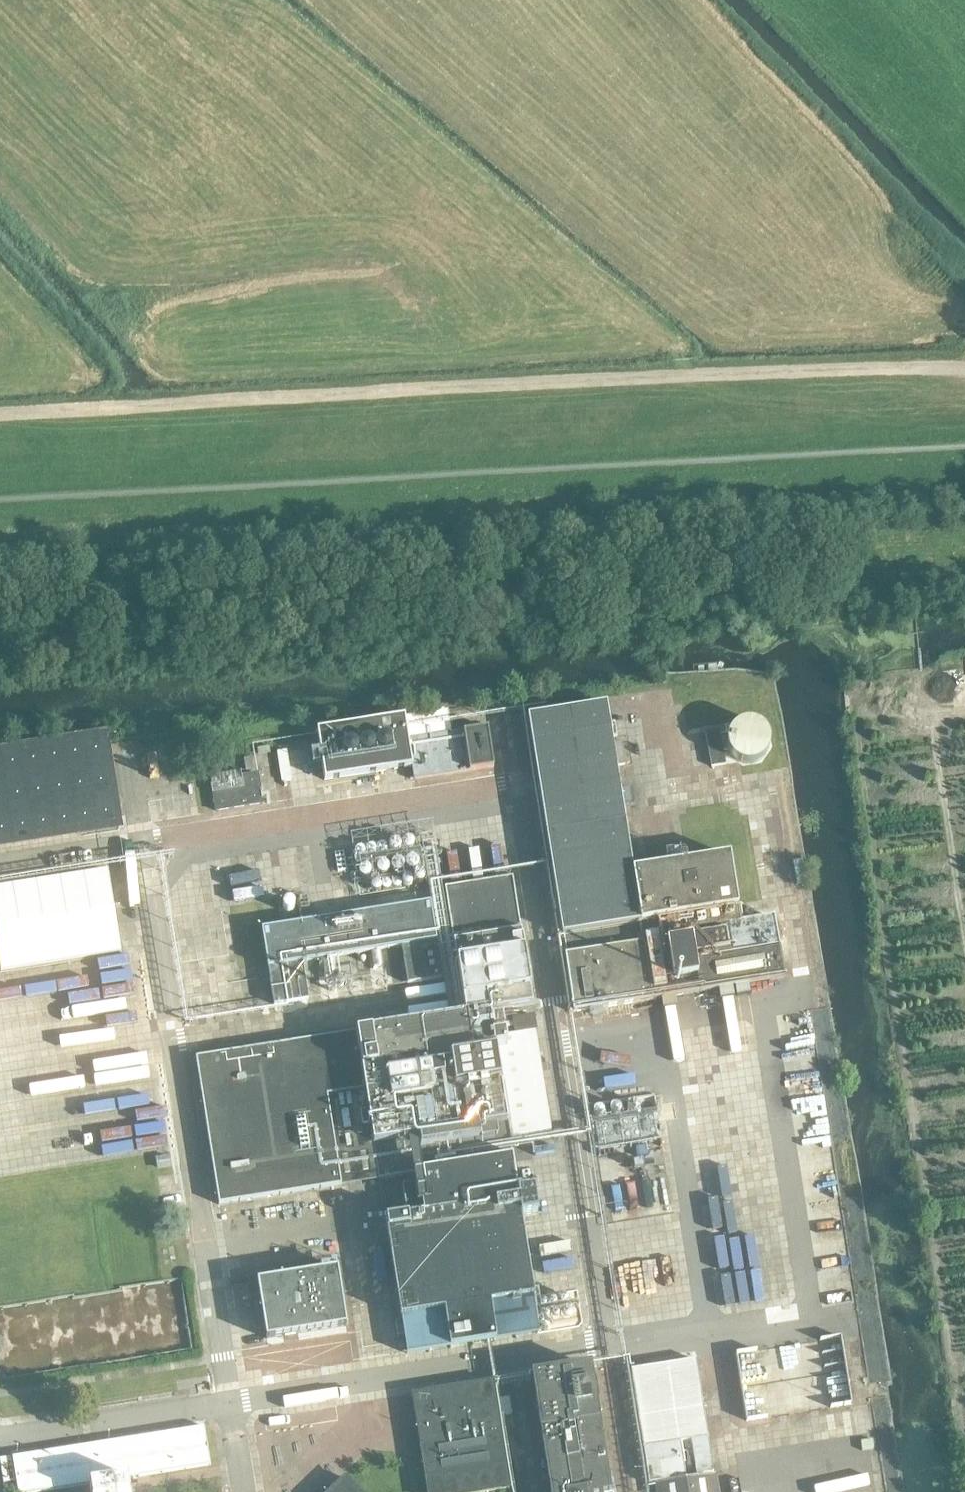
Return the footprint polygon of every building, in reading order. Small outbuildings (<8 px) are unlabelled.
[(574,1013),(652,1001),(652,1000),(700,992),(782,977),(773,918),(740,923),(729,855),(632,870),(606,705),(527,717),(529,735),(564,952),(574,1013)] [(447,711),(317,730),(324,780),(412,766),(414,779),(493,767),(488,736),(487,728),(451,734),(447,711)] [(720,728),(704,731),(711,768),(727,766),(720,728)] [(110,736),(88,740),(0,753),(0,854),(126,834),(111,742),(110,736)] [(241,770),(210,775),(216,811),(251,805),(262,804),(258,773),(242,775),(241,770)] [(107,871),(0,888),(0,964),(1,971),(120,951),(107,871)] [(490,1012),(511,1009),(532,1005),(512,877),(444,888),(464,1015),(195,1057),(218,1204),(422,1172),(424,1184),(514,1170),(495,1049),(506,1047),(504,1036),(495,1037),(494,1036),(490,1012)] [(430,903),(261,930),(267,968),(268,968),(274,1004),(308,999),(302,962),(402,947),(408,984),(442,978),(430,903)] [(748,905),(741,906),(743,917),(749,916),(748,905)] [(510,1020),(513,1034),(536,1031),(533,1016),(510,1020)] [(710,1152),(711,1165),(723,1163),(721,1151),(710,1152)] [(514,1170),(424,1184),(402,1188),(406,1216),(385,1219),(400,1317),(444,1310),(445,1317),(490,1310),(489,1302),(532,1295),(520,1214),(538,1212),(534,1188),(517,1191),(514,1170)] [(336,1269),(265,1280),(257,1281),(266,1338),(345,1325),(336,1269)] [(532,1375),(550,1491),(608,1491),(588,1366),(532,1375)] [(491,1382),(412,1395),(428,1491),(480,1491),(508,1487),(491,1382)] [(127,1478),(210,1465),(204,1426),(12,1457),(13,1465),(4,1466),(5,1475),(14,1474),(17,1491),(31,1491),(89,1483),(90,1491),(129,1491),(127,1478)] [(649,1442),(657,1491),(716,1491),(707,1433),(649,1442)] [(344,1477),(329,1491),(358,1491),(344,1477)]
